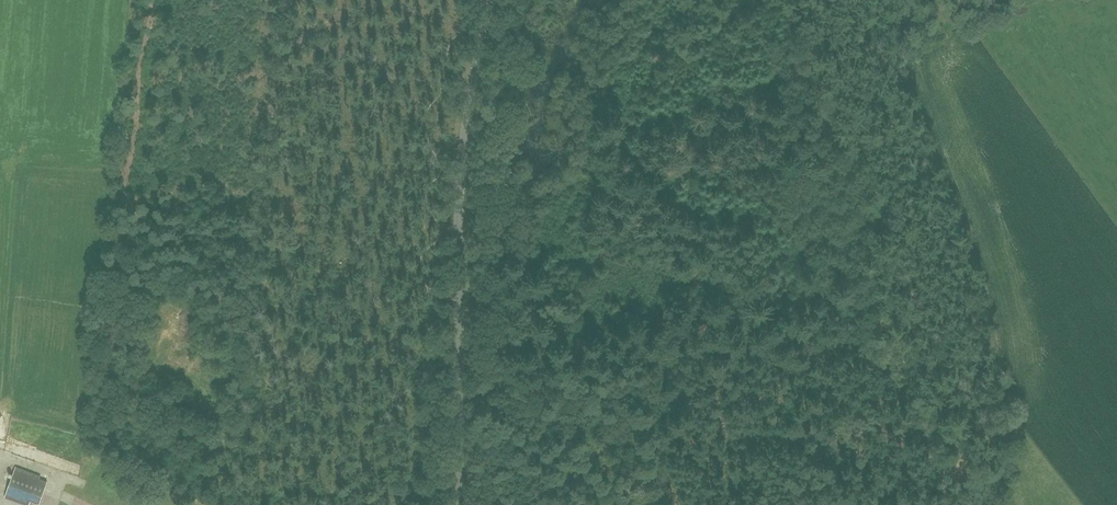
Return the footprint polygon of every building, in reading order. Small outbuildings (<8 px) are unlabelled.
[(46,480),(31,475),(32,472),(16,466),(5,497),(28,504),(30,499),(39,502),(46,480)]
